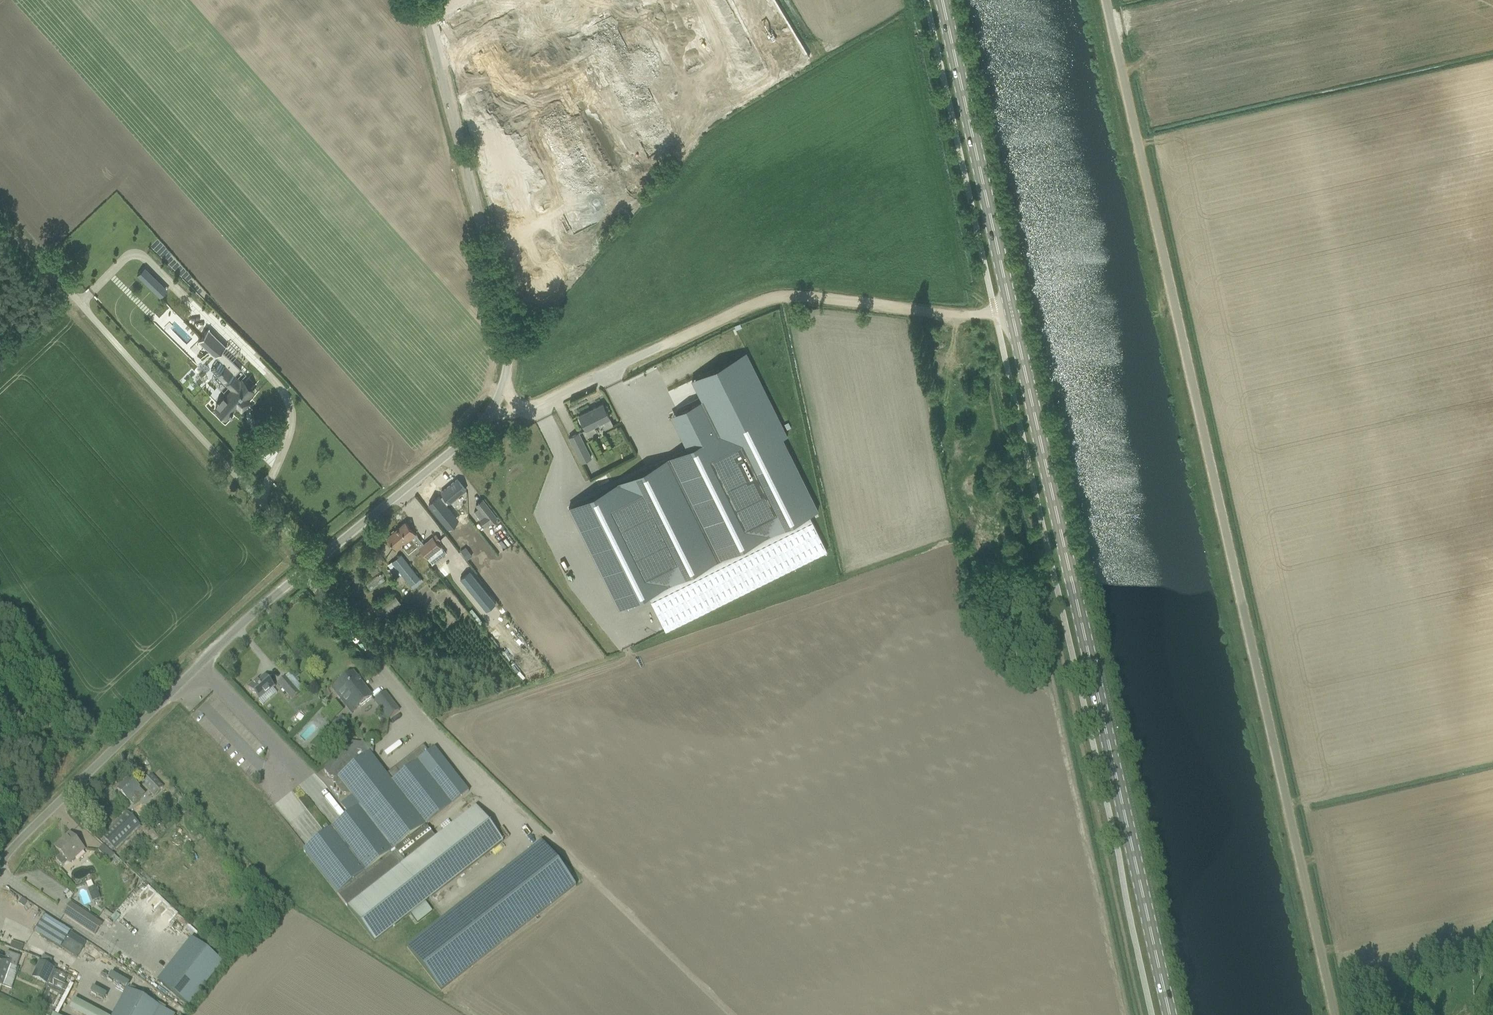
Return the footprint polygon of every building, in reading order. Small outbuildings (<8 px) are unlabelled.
[(472,19),(482,36),(481,36),(497,63),(517,97),(514,106),(523,108),(521,117),(530,120),(528,129),(537,131),(534,140),(543,143),(541,152),(550,154),(547,163),(556,166),(564,178),(557,182),(571,206),(578,202),(579,203),(606,188),(603,182),(611,177),(611,178),(639,162),(635,156),(676,133),(703,118),(702,117),(727,103),(728,103),(755,88),(754,87),(776,75),(732,0),(504,0),(472,19)] [(810,9),(804,13),(808,20),(814,16),(810,9)] [(145,267),(137,275),(156,294),(164,286),(145,267)] [(121,321),(142,302),(135,295),(114,314),(121,321)] [(209,328),(198,339),(226,366),(223,369),(222,369),(220,371),(220,372),(217,376),(231,390),(225,396),(224,395),(216,402),(218,404),(217,405),(220,408),(218,410),(224,415),(225,413),(227,415),(238,404),(242,409),(250,401),(247,398),(246,396),(252,390),(241,380),(236,375),(241,369),(233,360),(223,350),(227,345),(209,328)] [(781,338),(784,352),(792,350),(788,337),(781,338)] [(687,449),(668,458),(718,559),(809,514),(816,511),(818,510),(783,438),(787,436),(785,432),(782,425),(746,353),(715,368),(724,386),(701,398),(702,400),(677,413),(693,446),(687,449)] [(579,420),(582,426),(584,426),(586,429),(601,422),(605,429),(613,425),(609,418),(610,417),(603,404),(579,416),(581,419),(579,420)] [(569,437),(582,462),(591,458),(578,433),(569,437)] [(638,456),(625,461),(626,465),(639,460),(638,456)] [(668,458),(569,508),(619,608),(648,594),(718,559),(668,458)] [(628,466),(631,472),(642,467),(639,460),(628,466)] [(439,497),(428,506),(444,525),(455,517),(445,505),(450,502),(466,490),(464,487),(457,479),(442,492),(446,497),(441,500),(439,497)] [(490,523),(490,524),(498,518),(483,499),(475,505),(478,509),(474,512),(480,519),(479,519),(485,526),(490,523)] [(718,559),(648,594),(665,630),(826,550),(826,549),(812,520),(809,514),(718,559)] [(410,540),(415,545),(418,549),(426,560),(427,559),(432,565),(446,553),(441,547),(440,548),(436,543),(440,540),(436,534),(424,544),(406,522),(398,528),(409,541),(410,540)] [(387,537),(397,550),(401,546),(406,552),(415,545),(410,540),(409,541),(398,528),(387,537)] [(465,547),(460,551),(467,560),(472,556),(465,547)] [(420,578),(401,554),(392,562),(392,561),(386,566),(396,578),(402,573),(414,588),(421,583),(419,580),(420,578)] [(470,571),(460,578),(486,612),(495,604),(470,571)] [(395,595),(379,606),(384,614),(400,602),(395,595)] [(502,630),(493,637),(503,650),(512,643),(502,630)] [(353,673),(332,689),(351,714),(372,698),(353,673)] [(247,688),(258,701),(274,688),(264,676),(259,680),(258,679),(247,688)] [(277,684),(291,700),(299,693),(285,677),(277,684)] [(532,694),(542,693),(542,684),(531,684),(532,694)] [(400,711),(385,692),(373,701),(388,720),(400,711)] [(323,734),(330,740),(343,727),(347,723),(340,716),(336,721),(323,734)] [(340,805),(349,816),(331,829),(307,848),(304,851),(303,852),(337,895),(347,908),(374,942),(374,943),(408,916),(410,915),(417,923),(432,912),(425,903),(431,898),(503,842),(475,806),(435,838),(426,826),(469,793),(434,748),(401,775),(395,767),(386,775),(372,758),(373,751),(370,751),(371,745),(364,744),(362,741),(360,744),(351,743),(351,747),(342,746),(341,753),(323,767),(323,770),(329,778),(334,778),(333,784),(335,784),(335,785),(342,795),(351,796),(352,796),(340,805)] [(152,775),(142,784),(154,796),(164,787),(152,775)] [(145,795),(138,788),(129,779),(118,789),(127,799),(133,806),(145,795)] [(115,850),(139,826),(127,813),(102,837),(115,850)] [(56,859),(62,866),(63,867),(68,862),(69,863),(84,849),(70,834),(55,847),(61,854),(56,859)] [(541,842),(407,948),(441,991),(575,886),(541,842)] [(110,860),(115,854),(103,845),(99,850),(110,860)] [(88,890),(92,902),(100,899),(95,887),(88,890)] [(108,929),(102,925),(71,904),(64,914),(101,939),(108,929)] [(113,916),(110,920),(114,923),(119,917),(115,914),(113,916)] [(44,916),(35,932),(61,948),(67,938),(82,947),(86,942),(71,932),(44,916)] [(170,964),(157,982),(188,1006),(202,989),(222,963),(191,938),(170,964)] [(2,986),(10,965),(17,968),(20,957),(7,952),(4,960),(0,958),(0,985),(2,986)] [(54,970),(55,969),(40,962),(33,978),(47,984),(48,985),(54,970)] [(97,964),(93,973),(128,987),(131,981),(121,977),(123,970),(105,963),(103,967),(97,964)] [(48,985),(47,984),(46,988),(63,996),(67,986),(64,984),(68,977),(54,970),(48,985)] [(126,989),(113,1014),(174,1014),(175,1014),(126,989)]
